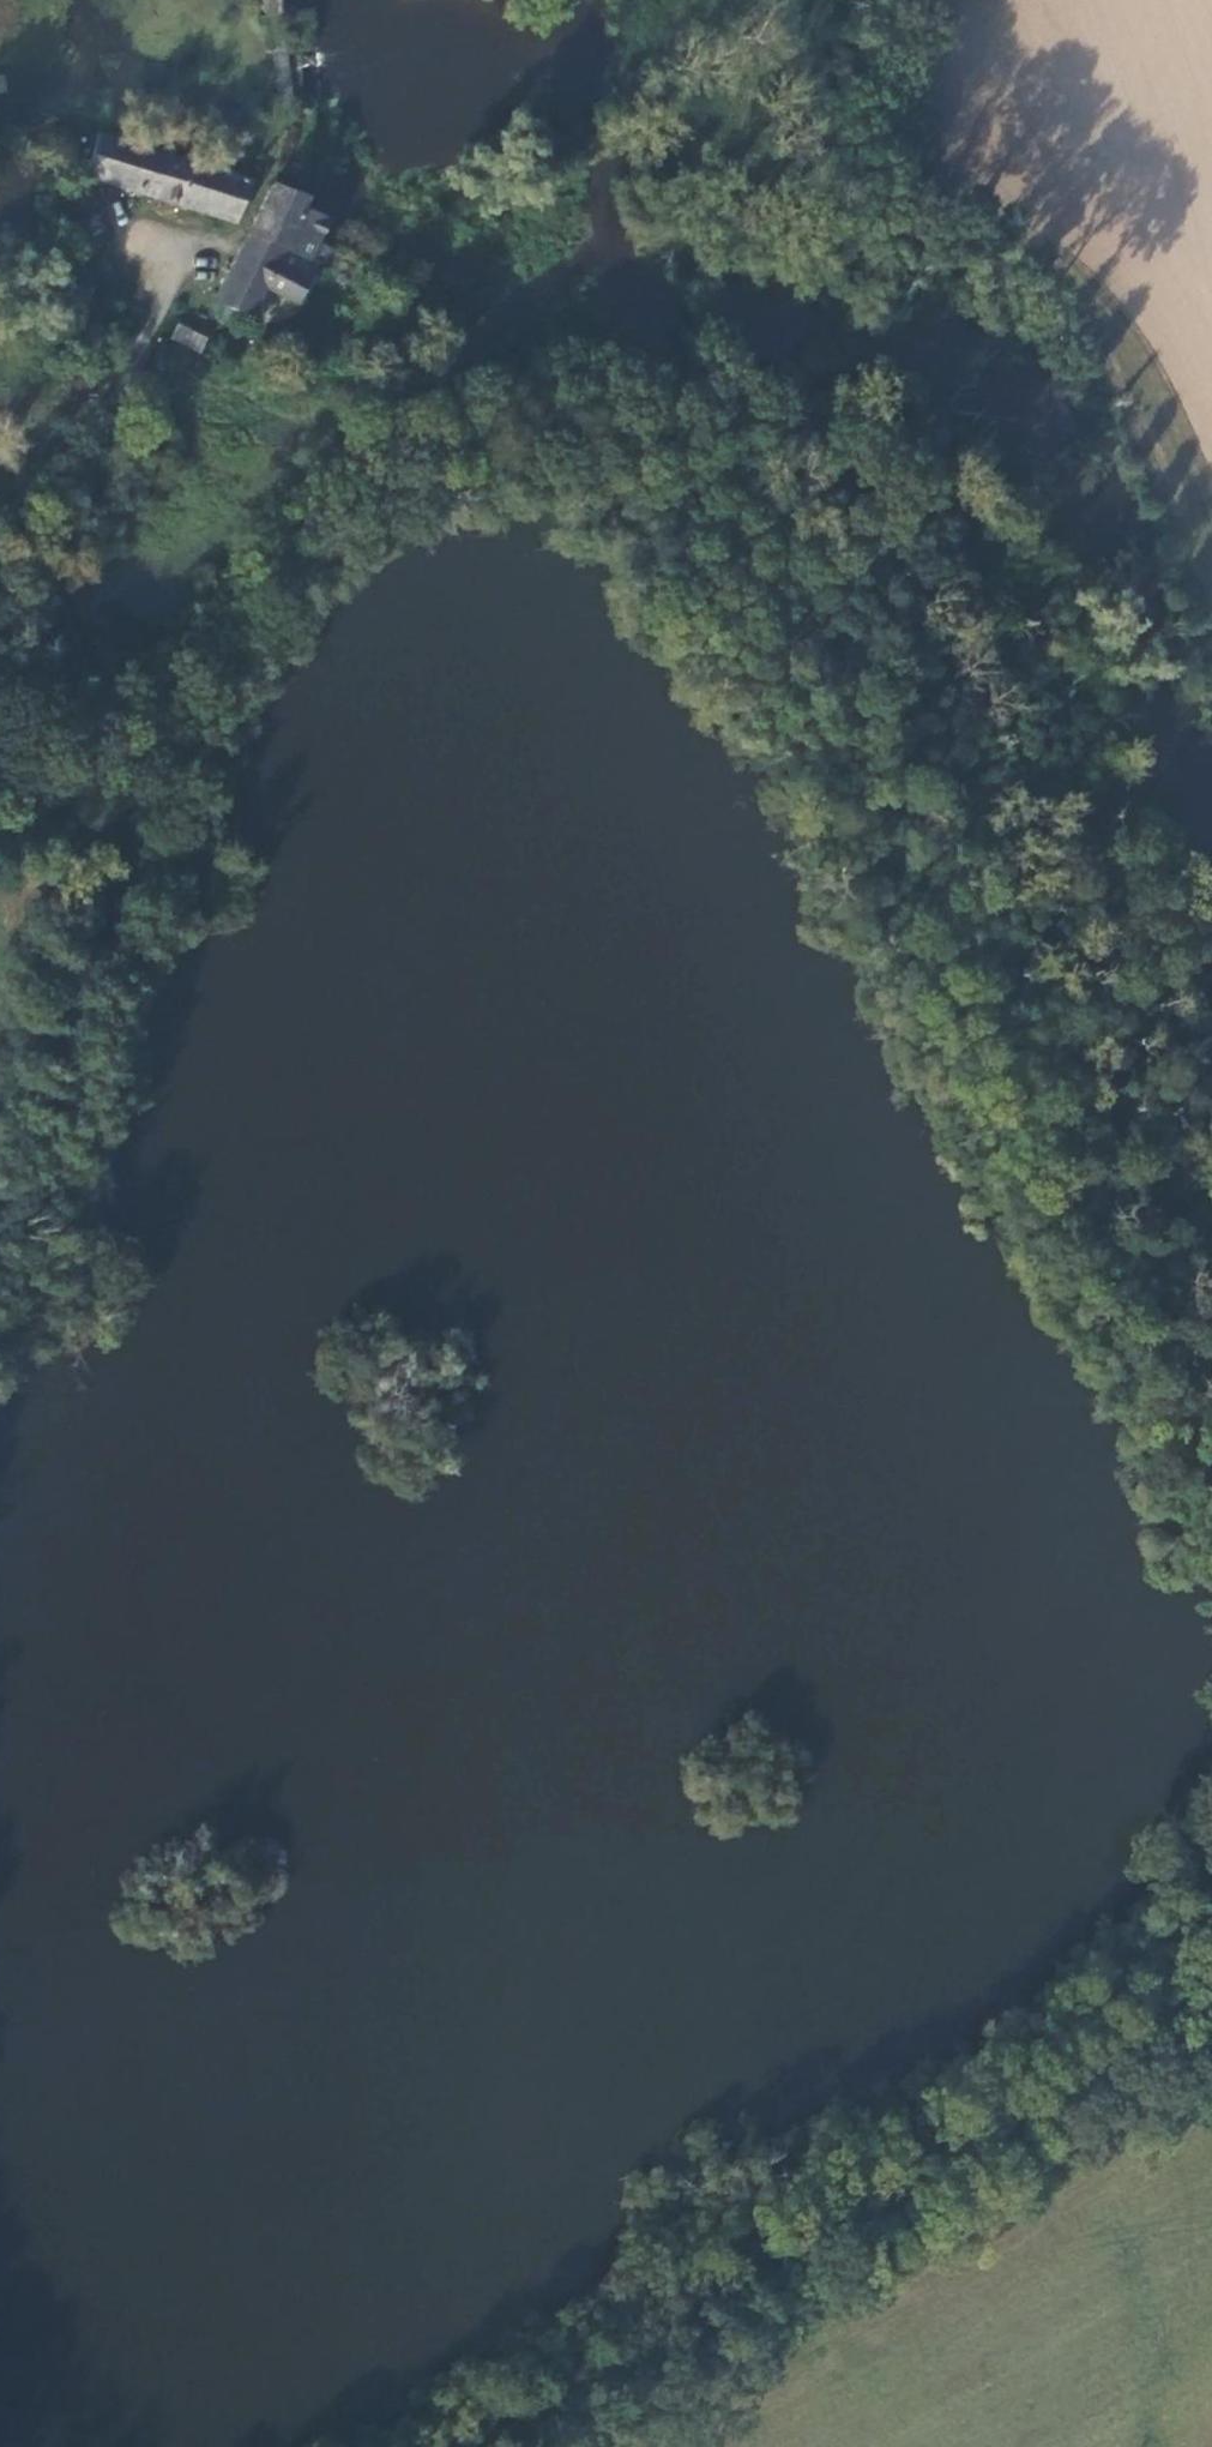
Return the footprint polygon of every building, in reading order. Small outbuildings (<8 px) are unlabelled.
[(235,221),(247,182),(100,135),(87,175),(235,221)] [(274,185),(218,300),(253,319),(267,292),(297,304),(318,264),(326,268),(335,250),(320,243),(330,221),(308,207),(310,202),(274,185)] [(169,341),(202,353),(208,335),(175,323),(169,341)]
